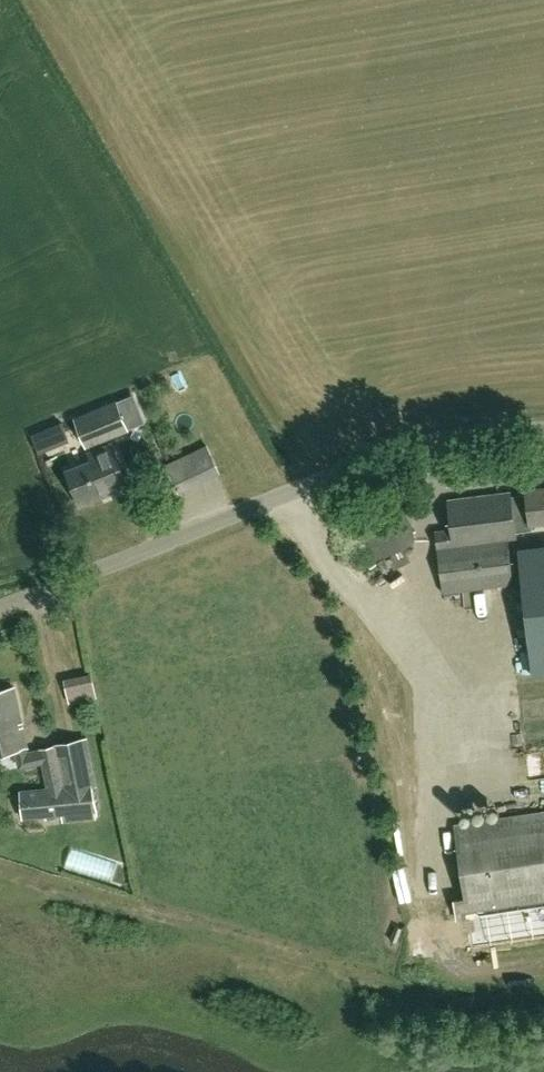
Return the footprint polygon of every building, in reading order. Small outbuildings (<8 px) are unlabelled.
[(116,401),(75,418),(87,446),(128,430),(116,401)] [(33,433),(40,450),(56,444),(49,426),(33,433)] [(99,491),(127,480),(112,443),(90,452),(93,459),(68,469),(81,504),(101,496),(99,491)] [(174,463),(182,478),(222,459),(214,443),(174,463)] [(184,477),(188,489),(229,474),(225,462),(184,477)] [(376,559),(413,540),(411,524),(391,483),(349,504),(376,559)] [(507,539),(517,538),(516,532),(533,530),(532,522),(543,521),(543,487),(526,490),(527,495),(512,497),(511,491),(510,491),(510,492),(447,500),(451,529),(436,531),(443,591),(513,583),(507,539)] [(391,567),(386,557),(379,560),(384,571),(391,567)] [(529,593),(524,601),(532,674),(543,672),(543,592),(529,593)] [(103,677),(74,684),(78,703),(107,696),(103,677)] [(27,746),(15,688),(0,691),(0,752),(13,749),(24,747),(27,746)] [(92,783),(85,744),(84,738),(56,743),(56,745),(41,748),(41,749),(25,752),(24,747),(13,749),(15,759),(22,764),(43,759),(48,786),(21,789),(24,816),(63,812),(64,819),(96,816),(95,811),(97,810),(92,783)] [(543,906),(543,813),(454,826),(465,898),(453,900),(456,918),(543,906)] [(83,850),(77,870),(123,884),(129,864),(83,850)]
